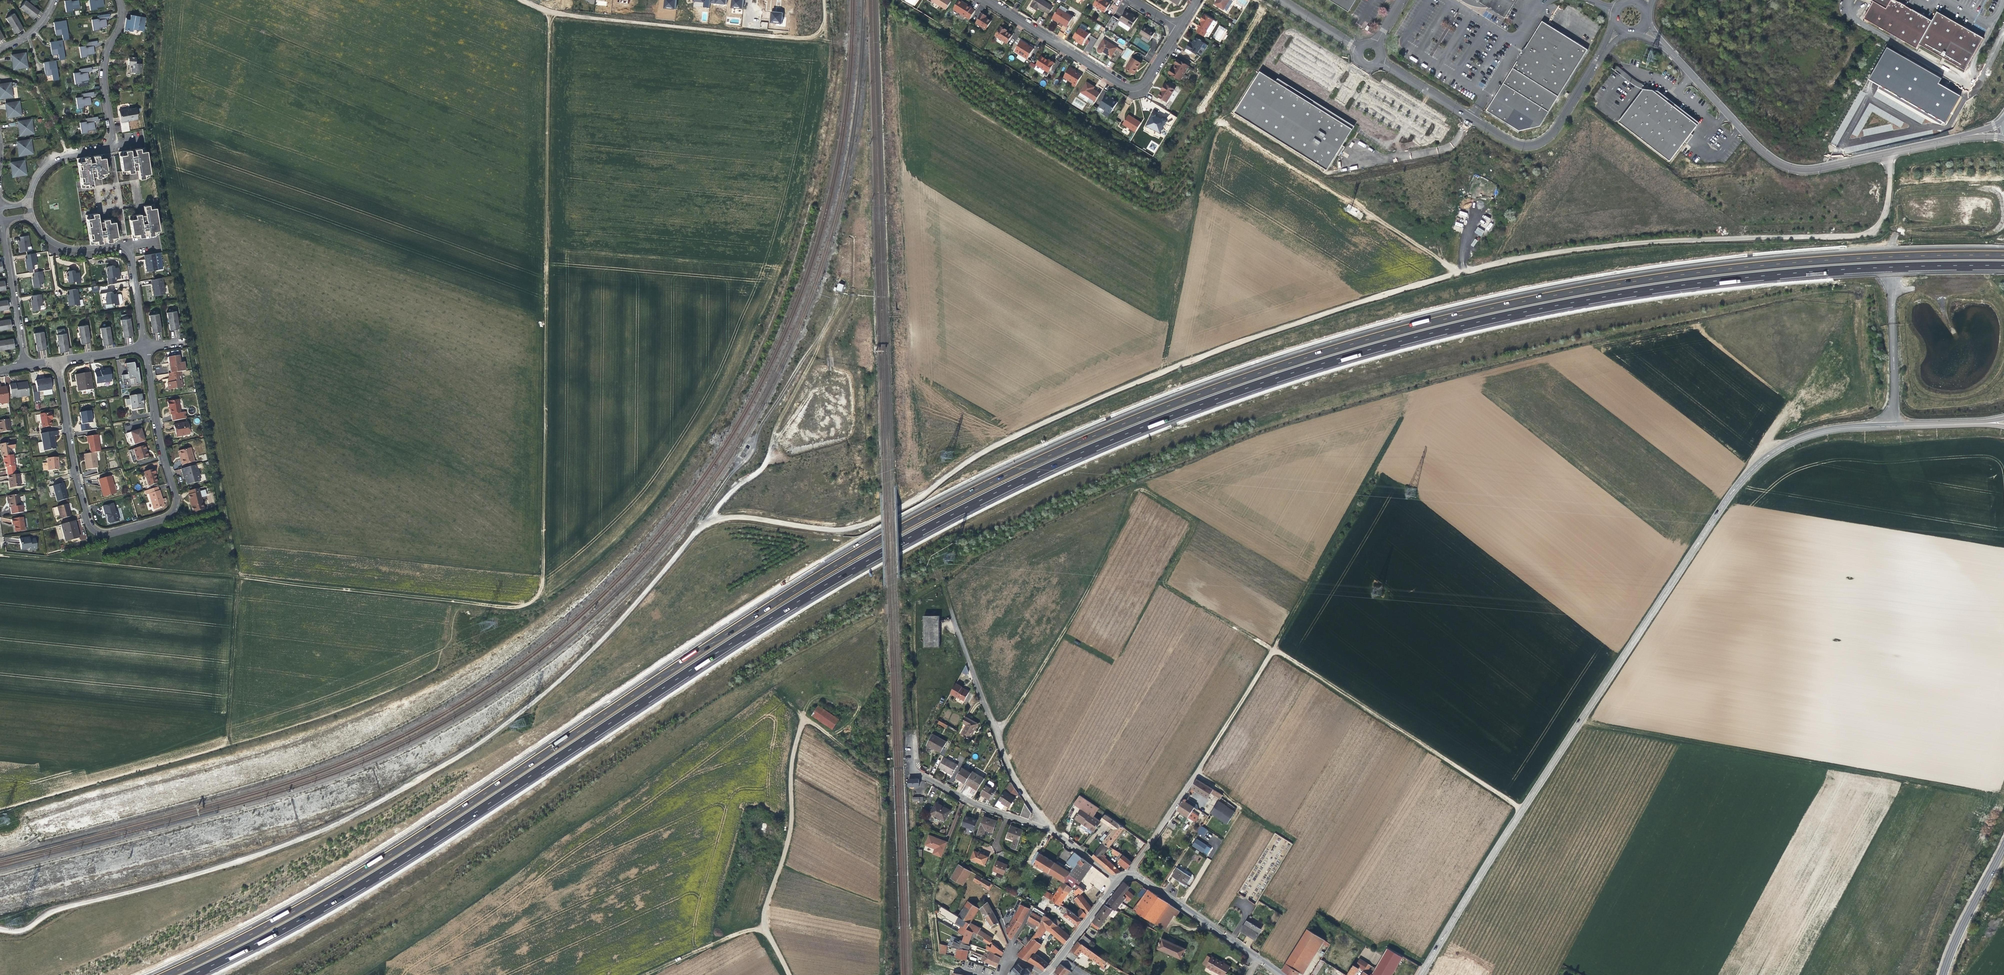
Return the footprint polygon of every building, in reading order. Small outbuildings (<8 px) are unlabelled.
[(25,10),(30,13),(30,14),(32,11),(36,14),(38,11),(24,0),(19,8),(23,11),(25,10)] [(71,11),(71,9),(78,8),(77,0),(76,0),(68,0),(64,1),(66,12),(71,11)] [(96,11),(96,9),(103,8),(102,0),(89,0),(91,12),(96,11)] [(677,0),(666,0),(665,9),(676,10),(677,0)] [(732,8),(743,9),(744,0),(733,0),(732,8)] [(764,1),(767,2),(766,10),(776,11),(776,7),(781,8),(782,0),(764,0),(764,1)] [(933,1),(947,10),(953,2),(950,0),(933,0),(933,1)] [(986,8),(976,0),(970,7),(983,13),(986,8)] [(1034,9),(1036,6),(1038,7),(1049,14),(1053,7),(1043,0),(1034,0),(1030,6),(1034,9)] [(1094,5),(1105,12),(1110,4),(1106,1),(1104,0),(1105,0),(1097,0),(1094,5)] [(1224,11),(1230,0),(1218,0),(1214,5),(1224,11)] [(1231,0),(1230,0),(1224,11),(1227,13),(1234,2),(1231,0)] [(1349,11),(1356,0),(1332,0),(1349,11)] [(1477,3),(1485,5),(1506,18),(1517,0),(1470,0),(1477,3)] [(1895,0),(1893,0),(1887,10),(1875,2),(1865,19),(1892,35),(1908,7),(1906,6),(1900,3),(1895,0)] [(1875,2),(1887,10),(1893,0),(1871,0),(1875,2)] [(967,6),(960,2),(955,10),(971,20),(976,11),(972,9),(973,8),(970,7),(968,5),(967,6)] [(1920,45),(1933,21),(1926,18),(1919,14),(1908,7),(1892,35),(1917,49),(1920,45)] [(1058,8),(1053,18),(1059,22),(1061,23),(1067,27),(1073,17),(1058,8)] [(784,13),(772,12),(771,19),(772,19),(772,23),(782,24),(784,13)] [(1120,21),(1131,28),(1132,28),(1138,18),(1134,16),(1134,17),(1131,15),(1126,12),(1120,21)] [(1938,12),(1933,21),(1920,45),(1966,71),(1984,39),(1971,31),(1964,28),(1938,12)] [(10,22),(13,27),(13,28),(16,26),(19,31),(22,28),(13,13),(5,18),(8,23),(10,22)] [(977,24),(986,30),(992,21),(988,19),(986,18),(987,16),(983,13),(977,24)] [(94,32),(99,31),(98,29),(106,28),(106,24),(105,19),(109,19),(109,15),(96,17),(97,20),(93,20),(94,32)] [(1206,33),(1211,25),(1213,21),(1205,16),(1201,23),(1200,24),(1197,28),(1198,28),(1196,33),(1203,37),(1206,33)] [(145,18),(134,17),(133,21),(130,21),(126,20),(125,26),(123,34),(127,34),(127,32),(132,32),(133,30),(143,32),(145,18)] [(1036,28),(1037,25),(1026,18),(1024,20),(1036,28)] [(68,40),(65,21),(52,23),(54,33),(55,37),(61,36),(62,41),(68,40)] [(1131,28),(1120,21),(1119,24),(1119,25),(1129,32),(1131,28)] [(1516,67),(1562,95),(1592,49),(1545,21),(1516,67)] [(1093,29),(1098,32),(1101,26),(1097,23),(1093,29)] [(1221,42),(1227,29),(1219,25),(1212,38),(1221,42)] [(1145,26),(1140,35),(1150,41),(1155,33),(1151,30),(1145,26)] [(1004,30),(1005,29),(1001,27),(996,36),(1006,43),(1008,44),(1013,36),(1007,32),(1004,30)] [(1021,30),(1016,27),(1012,34),(1006,43),(1011,47),(1021,30)] [(1062,27),(1058,36),(1064,40),(1070,31),(1062,27)] [(1072,37),(1076,39),(1083,44),(1089,34),(1079,27),(1072,37)] [(1083,51),(1089,54),(1097,39),(1089,34),(1083,51)] [(1196,55),(1203,44),(1194,38),(1192,42),(1191,45),(1189,43),(1186,48),(1196,55)] [(1107,54),(1112,58),(1118,47),(1104,39),(1098,49),(1098,50),(1098,51),(1098,52),(1099,53),(1101,53),(1102,53),(1103,53),(1107,54)] [(64,60),(61,41),(49,43),(51,53),(51,57),(57,56),(58,61),(64,60)] [(1021,41),(1015,51),(1028,59),(1034,49),(1028,45),(1021,41)] [(82,59),(87,58),(86,56),(94,55),(93,50),(93,46),(97,45),(96,42),(84,43),(85,47),(80,47),(82,59)] [(1127,47),(1121,57),(1127,61),(1133,51),(1127,47)] [(1886,47),(1868,79),(1945,123),(1960,96),(1939,84),(1942,79),(1886,47)] [(13,70),(17,69),(17,65),(20,64),(21,68),(25,68),(23,54),(11,56),(13,70)] [(127,67),(126,71),(130,71),(130,73),(140,73),(140,64),(134,64),(135,58),(127,57),(127,67)] [(1055,63),(1050,60),(1049,61),(1047,60),(1042,57),(1037,65),(1049,73),(1055,63)] [(1141,64),(1132,59),(1125,70),(1134,75),(1138,70),(1141,64)] [(58,80),(55,61),(43,63),(45,77),(49,76),(52,76),(53,81),(58,80)] [(1173,71),(1172,70),(1170,75),(1180,81),(1189,67),(1178,61),(1176,65),(1177,66),(1173,71)] [(1082,77),(1075,72),(1074,71),(1075,70),(1070,67),(1064,78),(1073,84),(1072,85),(1075,88),(1082,77)] [(1562,95),(1516,67),(1506,83),(1552,111),(1562,95)] [(76,85),(81,84),(81,82),(88,81),(88,77),(87,73),(92,72),(91,68),(79,70),(79,73),(74,74),(76,85)] [(1353,129),(1261,70),(1235,112),(1327,170),(1353,129)] [(1088,83),(1081,93),(1096,102),(1101,94),(1094,90),(1095,88),(1092,86),(1088,83)] [(1552,111),(1506,83),(1489,110),(1522,130),(1542,125),(1552,111)] [(6,98),(11,97),(9,84),(0,85),(0,99),(3,99),(2,95),(6,94),(6,98)] [(1165,86),(1163,90),(1164,90),(1163,92),(1159,97),(1167,102),(1174,91),(1165,86)] [(1679,150),(1698,124),(1653,90),(1644,89),(1619,121),(1670,161),(1679,150)] [(79,109),(84,109),(84,107),(92,106),(91,101),(90,97),(95,96),(94,93),(82,95),(82,98),(78,98),(79,109)] [(1107,96),(1100,107),(1105,110),(1111,114),(1118,103),(1112,99),(1107,96)] [(14,112),(15,116),(19,116),(17,102),(5,104),(7,118),(11,117),(10,113),(14,112)] [(131,109),(119,111),(119,116),(120,123),(133,121),(133,120),(138,119),(136,109),(131,109)] [(1169,121),(1167,120),(1163,118),(1163,119),(1160,118),(1157,116),(1158,115),(1153,113),(1146,126),(1166,136),(1168,132),(1164,130),(1169,121)] [(1171,114),(1167,120),(1169,121),(1164,130),(1168,132),(1177,118),(1171,114)] [(1134,120),(1128,116),(1123,124),(1136,132),(1141,123),(1135,119),(1134,120)] [(87,133),(87,132),(95,130),(94,126),(93,122),(98,121),(98,117),(85,119),(86,122),(81,123),(82,134),(87,133)] [(27,130),(27,134),(32,133),(29,120),(17,122),(19,135),(23,135),(23,131),(27,130)] [(1843,132),(1837,130),(1832,143),(1838,145),(1843,132)] [(26,150),(26,155),(31,154),(28,140),(16,142),(18,156),(22,155),(22,151),(26,150)] [(146,148),(134,150),(133,152),(133,153),(126,154),(125,151),(119,152),(122,174),(134,173),(133,171),(138,170),(139,179),(150,178),(146,148)] [(91,158),(88,156),(77,158),(81,188),(93,186),(91,177),(96,177),(96,178),(107,176),(104,154),(98,155),(98,158),(91,160),(91,158)] [(19,172),(20,176),(24,175),(22,162),(10,164),(12,177),(16,176),(15,172),(19,172)] [(132,238),(138,237),(137,233),(145,232),(145,233),(147,235),(159,233),(154,204),(143,205),(144,215),(140,215),(139,213),(128,215),(132,238)] [(90,244),(101,242),(103,240),(102,238),(110,237),(111,241),(117,240),(113,218),(102,219),(102,221),(98,222),(96,213),(85,214),(90,244)] [(19,252),(26,251),(25,248),(29,247),(27,236),(19,237),(20,242),(20,244),(18,244),(19,252)] [(32,265),(35,265),(34,254),(26,255),(27,259),(27,262),(25,262),(26,270),(33,269),(32,265)] [(146,266),(147,271),(158,269),(156,254),(145,255),(146,266)] [(108,278),(115,277),(115,279),(120,278),(119,273),(118,268),(114,268),(113,266),(108,267),(108,271),(107,271),(108,278)] [(34,279),(32,280),(33,284),(33,288),(40,287),(39,283),(43,282),(41,271),(33,273),(34,277),(34,279)] [(80,283),(79,273),(74,273),(74,271),(68,272),(69,276),(67,276),(68,283),(75,282),(76,284),(80,283)] [(153,289),(154,295),(165,294),(163,278),(152,280),(153,289)] [(75,304),(76,306),(79,306),(80,307),(83,306),(82,300),(79,300),(77,289),(69,291),(69,293),(70,297),(68,297),(69,305),(75,304)] [(120,294),(117,294),(112,295),(112,292),(100,294),(102,305),(113,303),(114,305),(121,304),(122,302),(121,295),(120,294)] [(33,303),(31,303),(32,311),(39,310),(38,306),(42,305),(40,295),(32,296),(32,300),(33,303)] [(170,317),(171,323),(171,324),(175,323),(176,328),(177,328),(179,328),(177,310),(167,312),(168,317),(170,317)] [(153,320),(154,326),(157,326),(158,331),(162,330),(159,313),(150,315),(150,320),(153,320)] [(123,325),(124,331),(128,331),(128,336),(132,336),(130,318),(120,319),(121,325),(123,325)] [(5,328),(5,325),(10,324),(9,320),(0,321),(0,328),(5,328)] [(81,332),(82,338),(85,338),(86,343),(90,342),(87,325),(78,326),(78,332),(81,332)] [(103,336),(104,339),(104,340),(107,339),(108,345),(112,344),(109,326),(100,328),(101,333),(103,333),(103,336)] [(60,340),(61,346),(61,347),(64,346),(64,351),(68,351),(66,333),(65,333),(64,329),(56,330),(57,335),(56,335),(57,340),(60,340)] [(37,339),(37,345),(38,346),(41,345),(42,350),(46,350),(43,332),(33,334),(34,339),(37,339)] [(8,347),(8,344),(13,343),(12,339),(0,341),(0,351),(2,350),(1,348),(8,347)] [(168,358),(169,364),(170,363),(171,366),(169,366),(170,368),(171,368),(172,373),(180,372),(185,371),(184,363),(180,363),(179,356),(168,358)] [(129,386),(136,385),(136,384),(139,383),(137,368),(135,369),(134,364),(130,365),(130,364),(126,364),(129,386)] [(97,384),(112,382),(111,370),(109,369),(107,370),(106,371),(95,373),(97,384)] [(170,383),(169,383),(168,383),(164,384),(165,390),(167,390),(169,389),(182,387),(180,372),(172,373),(170,373),(169,374),(169,378),(170,383)] [(94,390),(91,373),(76,376),(78,392),(94,390)] [(38,392),(52,390),(50,379),(35,381),(36,385),(32,386),(34,402),(40,401),(38,392)] [(10,386),(12,395),(15,394),(16,399),(22,398),(29,397),(27,383),(21,384),(21,385),(19,386),(19,384),(10,386)] [(9,402),(6,388),(1,389),(1,386),(0,386),(0,402),(2,403),(9,402)] [(142,395),(130,397),(132,411),(144,409),(143,405),(144,404),(143,399),(142,399),(142,395)] [(167,402),(167,404),(168,404),(169,406),(170,415),(180,414),(177,400),(167,402)] [(80,413),(81,417),(81,422),(82,425),(80,425),(81,432),(90,431),(89,424),(93,424),(91,412),(80,413)] [(51,413),(40,415),(41,422),(42,427),(46,426),(46,427),(51,426),(51,420),(50,419),(52,418),(51,413)] [(11,431),(9,420),(0,421),(0,433),(11,431)] [(174,426),(175,430),(176,430),(177,433),(175,433),(176,438),(190,435),(187,423),(174,426)] [(141,429),(131,432),(135,445),(145,442),(141,429)] [(57,431),(41,434),(42,442),(39,443),(40,452),(56,449),(54,437),(58,436),(57,431)] [(89,444),(90,454),(95,453),(100,452),(97,435),(86,437),(87,443),(88,442),(89,444)] [(0,444),(0,450),(1,454),(1,457),(2,457),(11,455),(10,449),(15,448),(14,442),(0,444)] [(149,458),(147,452),(146,453),(145,450),(146,450),(145,446),(134,449),(135,453),(130,454),(133,463),(149,458)] [(176,452),(178,458),(179,457),(181,466),(192,463),(189,449),(176,452)] [(95,453),(90,454),(84,455),(86,470),(98,468),(95,453)] [(11,455),(2,457),(3,461),(4,461),(5,468),(6,468),(8,467),(9,469),(7,469),(8,476),(16,475),(13,455),(11,455)] [(48,471),(58,471),(57,458),(47,459),(48,471)] [(197,470),(196,466),(181,470),(183,478),(185,478),(187,485),(200,482),(199,476),(200,476),(198,470),(197,470)] [(144,473),(146,476),(141,478),(144,488),(158,484),(155,475),(156,474),(154,470),(144,473)] [(16,475),(8,476),(9,481),(10,481),(10,485),(9,485),(10,489),(20,488),(18,475),(16,475)] [(101,480),(99,481),(101,489),(103,489),(105,497),(116,494),(112,478),(101,480)] [(63,484),(53,487),(56,497),(57,502),(68,499),(66,492),(65,492),(64,489),(65,489),(63,484)] [(149,494),(154,510),(164,507),(159,491),(158,488),(145,492),(146,495),(149,494)] [(204,509),(199,489),(189,492),(190,495),(189,495),(193,512),(204,509)] [(18,495),(8,497),(9,504),(9,508),(10,508),(11,515),(24,513),(23,506),(20,506),(18,495)] [(108,517),(108,519),(109,522),(111,524),(119,522),(117,512),(116,513),(113,504),(103,507),(105,516),(107,515),(108,515),(108,517)] [(71,517),(68,505),(58,508),(61,520),(71,517)] [(11,520),(12,525),(14,525),(15,532),(24,531),(23,519),(11,520)] [(75,529),(76,529),(74,522),(61,526),(66,543),(79,539),(77,530),(76,531),(75,529)] [(20,550),(28,549),(29,551),(37,550),(35,539),(29,540),(29,538),(19,539),(20,550)] [(940,648),(940,616),(924,616),(924,648),(940,648)] [(964,701),(969,692),(967,691),(964,689),(963,690),(962,689),(962,687),(956,684),(951,693),(957,697),(964,701)] [(833,729),(839,718),(820,706),(814,716),(833,729)] [(971,737),(978,724),(972,720),(966,717),(963,722),(967,724),(962,735),(970,739),(971,737)] [(941,752),(946,742),(933,735),(928,745),(934,748),(941,752)] [(958,765),(944,757),(939,768),(947,772),(952,775),(958,765)] [(968,780),(972,773),(966,770),(963,768),(957,778),(960,780),(966,783),(968,780)] [(985,778),(973,771),(972,773),(968,780),(971,782),(970,784),(973,787),(978,790),(985,778)] [(919,783),(919,779),(909,780),(909,787),(910,787),(910,789),(913,789),(913,786),(919,786),(919,783)] [(1220,793),(1197,779),(1194,783),(1191,788),(1189,792),(1190,795),(1191,796),(1195,790),(1208,798),(1211,794),(1220,799),(1221,798),(1223,795),(1220,793)] [(970,784),(971,782),(968,780),(966,783),(969,785),(978,790),(973,787),(970,784)] [(993,796),(996,790),(993,788),(995,785),(994,784),(990,781),(988,784),(987,784),(981,795),(989,799),(991,795),(993,796)] [(1010,807),(1016,798),(1015,798),(1018,793),(1011,783),(1005,791),(999,800),(994,807),(1002,810),(1004,807),(1006,805),(1010,807)] [(973,798),(976,790),(960,784),(957,792),(973,798)] [(1082,823),(1094,806),(1080,795),(1074,804),(1082,810),(1076,819),(1082,823)] [(1188,818),(1195,808),(1186,802),(1188,799),(1184,800),(1177,810),(1188,818)] [(1235,812),(1219,802),(1211,813),(1227,824),(1235,812)] [(1029,819),(1031,813),(1025,803),(1020,816),(1029,819)] [(945,821),(951,811),(941,805),(940,807),(936,804),(931,813),(945,821)] [(1099,824),(1101,822),(1099,821),(1093,816),(1099,808),(1094,806),(1082,823),(1084,825),(1094,831),(1099,824)] [(1124,828),(1106,815),(1103,818),(1101,821),(1104,822),(1113,828),(1110,831),(1110,832),(1111,833),(1103,843),(1109,847),(1124,828)] [(975,830),(978,820),(972,818),(965,816),(962,826),(975,830)] [(993,831),(996,823),(997,821),(996,821),(984,817),(978,835),(983,836),(986,830),(987,827),(989,828),(988,829),(993,831)] [(1094,831),(1084,825),(1081,828),(1092,835),(1094,831)] [(1017,849),(1023,830),(1011,826),(1009,832),(1008,836),(1013,838),(1014,837),(1015,837),(1014,840),(1012,848),(1017,849)] [(1203,837),(1208,830),(1201,826),(1196,832),(1203,837)] [(940,859),(947,845),(943,843),(930,836),(925,846),(934,850),(932,855),(940,859)] [(1207,846),(1197,839),(1193,845),(1203,852),(1207,846)] [(1121,872),(1105,858),(1106,857),(1104,855),(1109,847),(1103,843),(1092,857),(1113,875),(1121,872)] [(985,865),(989,857),(987,856),(975,851),(971,859),(985,865)] [(1034,865),(1041,854),(1038,852),(1031,863),(1034,865)] [(1070,875),(1080,861),(1082,858),(1076,853),(1075,853),(1067,863),(1069,864),(1065,869),(1063,868),(1056,863),(1055,862),(1048,873),(1054,876),(1064,882),(1070,875)] [(1048,873),(1055,862),(1041,854),(1034,865),(1048,873)] [(1132,862),(1124,855),(1124,856),(1120,861),(1129,867),(1132,862)] [(1092,866),(1082,858),(1080,861),(1070,875),(1080,882),(1092,866)] [(1002,878),(1008,865),(998,861),(992,874),(1002,878)] [(1129,867),(1120,861),(1119,863),(1127,869),(1129,867)] [(969,875),(971,871),(962,866),(959,865),(951,878),(963,885),(969,875)] [(1185,885),(1191,877),(1178,868),(1172,876),(1179,881),(1185,885)] [(991,884),(992,883),(985,879),(979,876),(975,881),(984,887),(987,889),(990,890),(992,885),(991,884)] [(1062,903),(1073,888),(1069,885),(1064,882),(1055,896),(1046,890),(1043,895),(1050,899),(1060,905),(1062,903)] [(1137,898),(1127,890),(1130,887),(1129,886),(1129,882),(1125,883),(1113,896),(1122,903),(1124,900),(1126,898),(1132,903),(1133,902),(1134,903),(1137,898)] [(1081,894),(1084,891),(1080,887),(1078,889),(1075,892),(1078,896),(1081,894)] [(1157,925),(1170,905),(1155,894),(1148,890),(1140,901),(1136,905),(1146,912),(1144,914),(1142,916),(1157,925)] [(1092,908),(1082,895),(1081,894),(1078,896),(1075,899),(1082,908),(1087,915),(1092,908)] [(1044,910),(1049,899),(1050,899),(1043,895),(1037,909),(1043,912),(1044,910)] [(964,908),(968,901),(968,902),(968,901),(961,897),(960,896),(956,903),(964,908)] [(1116,910),(1122,903),(1113,896),(1106,905),(1114,909),(1116,910)] [(999,923),(992,911),(988,902),(983,906),(980,910),(987,920),(992,926),(999,923)] [(1023,923),(1030,909),(1028,908),(1021,905),(1019,909),(1018,912),(1017,912),(1009,926),(1006,930),(1010,938),(1011,939),(1023,923)] [(1098,930),(1110,915),(1114,909),(1106,905),(1103,909),(1093,922),(1091,925),(1098,930)] [(1146,912),(1136,905),(1133,910),(1142,917),(1142,916),(1144,914),(1146,912)] [(1165,930),(1174,915),(1177,917),(1180,911),(1170,905),(1157,925),(1165,930)] [(1037,909),(1034,907),(1033,910),(1031,915),(1029,920),(1039,926),(1036,929),(1036,930),(1035,931),(1038,933),(1045,916),(1046,914),(1043,912),(1037,909)] [(1083,920),(1076,915),(1066,909),(1063,914),(1065,914),(1064,916),(1079,926),(1083,920)] [(1035,953),(1041,945),(1037,942),(1047,930),(1052,934),(1058,926),(1053,922),(1045,916),(1038,933),(1031,941),(1026,946),(1025,947),(1017,955),(1038,966),(1044,971),(1050,965),(1049,964),(1043,959),(1037,955),(1035,953)] [(1039,926),(1029,920),(1027,923),(1036,929),(1039,926)] [(968,943),(974,932),(968,929),(970,924),(965,921),(958,932),(965,935),(962,941),(968,943)] [(1261,929),(1247,921),(1241,931),(1247,935),(1248,934),(1250,935),(1255,939),(1261,929)] [(980,930),(981,929),(971,923),(970,924),(968,929),(974,932),(977,934),(980,930)] [(1070,937),(1058,926),(1052,934),(1054,935),(1065,945),(1070,937)] [(1312,950),(1320,937),(1308,929),(1300,942),(1312,950)] [(993,939),(980,930),(977,934),(990,942),(993,939)] [(1087,947),(1091,941),(1084,935),(1079,942),(1087,947)] [(969,951),(971,945),(968,943),(962,941),(952,936),(948,946),(956,948),(958,948),(969,951)] [(1026,946),(1031,941),(1026,937),(1023,942),(1022,943),(1026,946)] [(1303,974),(1322,943),(1328,947),(1330,944),(1320,937),(1312,950),(1300,942),(1290,958),(1297,963),(1293,968),(1295,969),(1300,972),(1303,974)] [(1186,949),(1162,938),(1158,949),(1182,959),(1182,958),(1183,958),(1184,958),(1185,957),(1184,956),(1183,956),(1185,953),(1186,949)] [(1079,942),(1072,950),(1079,956),(1082,952),(1101,965),(1103,967),(1107,961),(1100,956),(1090,950),(1087,947),(1079,942)] [(1004,952),(995,945),(994,944),(992,948),(988,946),(986,950),(991,952),(992,952),(1001,958),(1004,952)] [(1403,957),(1387,947),(1383,954),(1382,956),(1371,974),(1372,974),(1392,974),(1403,957)] [(967,960),(969,951),(958,948),(956,957),(967,960)] [(1146,958),(1134,951),(1132,954),(1144,961),(1146,958)] [(1001,958),(992,952),(991,952),(990,955),(988,958),(999,963),(1001,958)] [(999,963),(988,958),(984,956),(983,956),(981,960),(997,967),(999,963)] [(1231,967),(1212,957),(1211,958),(1208,956),(1203,964),(1207,966),(1207,967),(1222,974),(1227,974),(1228,973),(1227,973),(1229,970),(1231,967)] [(1293,968),(1297,963),(1290,958),(1282,970),(1290,974),(1298,974),(1300,972),(1295,969),(1293,968)] [(1371,966),(1368,964),(1360,959),(1356,965),(1364,971),(1364,970),(1367,972),(1371,966)] [(1322,966),(1318,963),(1315,968),(1312,973),(1313,973),(1316,974),(1322,966)] [(1032,973),(1031,971),(1029,969),(1019,965),(1019,964),(1018,964),(1018,965),(1013,969),(1012,969),(1013,970),(1009,974),(1031,974),(1032,973)] [(1070,971),(1061,965),(1058,968),(1067,974),(1070,971)] [(1359,969),(1355,967),(1353,965),(1347,974),(1355,974),(1359,969)]
